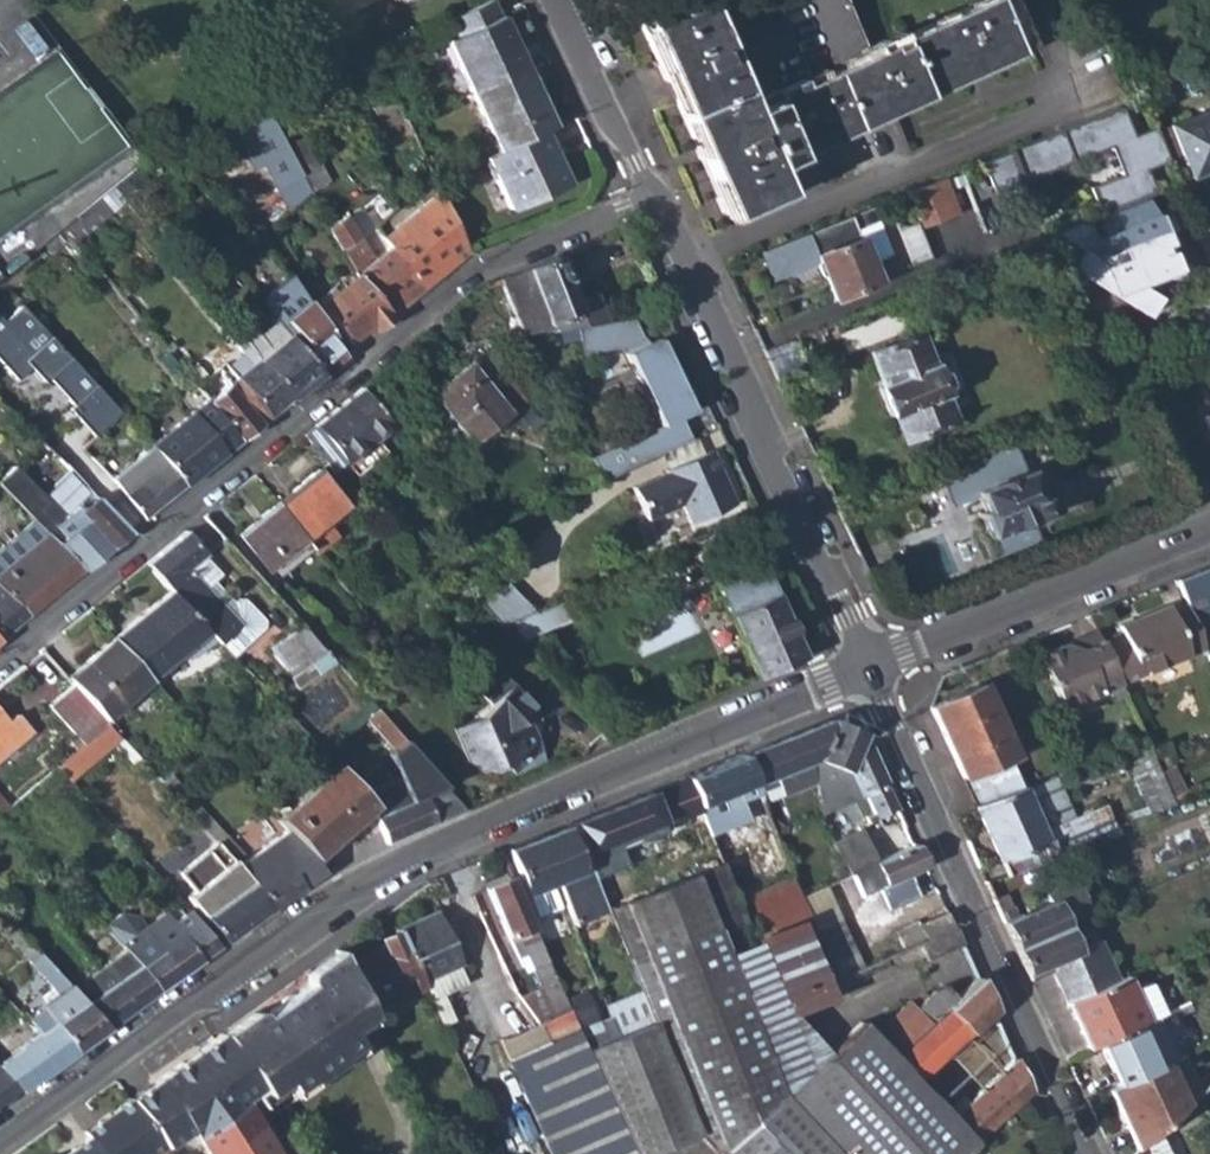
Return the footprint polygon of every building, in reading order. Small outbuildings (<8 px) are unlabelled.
[(469,87),(524,63),(500,12),(498,13),(492,0),(483,0),(448,17),(456,33),(446,37),(469,87)] [(622,14),(719,221),(778,194),(765,167),(737,106),(687,0),(652,0),(622,14)] [(737,106),(765,167),(1031,48),(1010,0),(971,0),(893,34),(896,42),(884,47),(879,44),(797,81),(793,72),(763,86),(767,97),(760,100),(759,96),(737,106)] [(469,87),(495,147),(539,126),(550,121),(540,100),(537,101),(531,87),(534,85),(524,63),(469,87)] [(266,161),(293,207),(312,193),(310,190),(298,167),(286,146),(262,103),(208,131),(219,149),(239,138),(256,166),(266,161)] [(1088,188),(1099,215),(1138,199),(1153,193),(1143,170),(1165,161),(1154,133),(1151,127),(1130,135),(1118,106),(979,163),(992,196),(1022,184),(1021,182),(1107,147),(1119,175),(1088,188)] [(1189,179),(1209,171),(1209,170),(1209,110),(1169,127),(1189,179)] [(482,153),(506,203),(562,177),(555,159),(550,162),(545,152),(550,150),(539,126),(495,147),(482,153)] [(1174,185),(1189,179),(1169,127),(1154,133),(1165,161),(1174,185)] [(303,136),(286,146),(298,167),(315,157),(303,136)] [(315,157),(298,167),(310,190),(328,179),(315,157)] [(909,192),(923,226),(959,212),(945,177),(909,192)] [(64,230),(74,242),(125,200),(115,188),(64,230)] [(389,244),(423,287),(468,251),(439,192),(408,218),(413,225),(389,244)] [(1061,230),(1084,247),(1071,265),(1138,317),(1152,298),(1139,287),(1173,271),(1158,234),(1150,213),(1145,216),(1138,199),(1099,215),(1094,217),(1101,234),(1091,238),(1084,221),(1061,230)] [(870,262),(856,230),(876,221),(877,221),(879,220),(873,207),(760,253),(771,278),(817,259),(834,301),(899,272),(891,254),(870,262)] [(1161,209),(1150,213),(1158,234),(1170,230),(1161,209)] [(357,273),(391,314),(423,287),(389,244),(371,260),(337,218),(329,223),(357,273)] [(856,230),(870,262),(891,254),(877,221),(876,221),(856,230)] [(8,269),(11,273),(12,273),(29,258),(26,253),(8,269)] [(499,279),(522,334),(578,325),(606,320),(592,287),(571,295),(554,256),(499,279)] [(1173,271),(1139,287),(1152,298),(1180,287),(1173,271)] [(313,308),(349,349),(391,314),(357,273),(313,308)] [(304,304),(286,319),(273,304),(262,313),(264,315),(248,328),(245,324),(234,333),(289,398),(319,373),(326,367),(340,356),(304,304)] [(118,414),(22,307),(5,322),(0,316),(0,361),(18,381),(32,369),(45,384),(49,380),(73,406),(69,410),(92,437),(118,414)] [(606,320),(578,325),(583,352),(627,347),(630,353),(628,354),(661,426),(589,458),(606,483),(622,470),(663,452),(690,439),(680,417),(692,411),(658,339),(642,346),(639,340),(642,339),(632,317),(606,320)] [(230,380),(263,420),(289,398),(234,333),(228,339),(249,364),(230,380)] [(872,352),(907,438),(954,420),(941,388),(945,386),(934,357),(929,359),(918,334),(872,352)] [(1209,406),(1209,362),(1190,370),(1203,403),(1208,401),(1209,406)] [(428,397),(468,445),(520,402),(499,377),(488,387),(468,363),(428,397)] [(206,400),(239,440),(263,420),(230,380),(206,400)] [(303,434),(335,474),(390,429),(358,389),(303,434)] [(148,447),(183,486),(239,440),(206,400),(204,398),(148,447)] [(690,439),(663,452),(670,468),(700,454),(693,438),(690,439)] [(973,516),(991,559),(1038,540),(1030,520),(1045,514),(1039,498),(1049,494),(1041,474),(1031,478),(1028,472),(1020,475),(1007,444),(943,469),(955,501),(977,492),(984,512),(973,516)] [(148,447),(110,478),(143,519),(183,486),(148,447)] [(638,486),(653,518),(686,502),(695,522),(740,501),(730,478),(725,481),(721,472),(726,469),(716,447),(700,454),(670,468),(671,470),(638,486)] [(79,572),(127,532),(70,472),(40,496),(13,468),(0,480),(0,487),(32,521),(44,534),(79,572)] [(307,543),(316,555),(336,539),(325,526),(347,509),(315,470),(273,504),(307,543)] [(269,574),(307,543),(273,504),(236,535),(269,574)] [(44,534),(32,521),(0,549),(0,571),(44,534)] [(185,532),(143,566),(166,592),(175,602),(188,616),(211,640),(214,643),(235,622),(184,569),(199,557),(203,553),(185,532)] [(44,534),(0,571),(0,592),(25,617),(79,572),(44,534)] [(718,581),(755,563),(746,544),(709,561),(718,581)] [(216,574),(199,557),(184,569),(235,622),(214,643),(228,657),(258,629),(258,619),(241,600),(231,599),(228,603),(208,582),(216,574)] [(713,583),(739,637),(749,655),(760,679),(807,658),(759,561),(755,563),(718,581),(713,583)] [(1174,580),(1184,604),(1194,627),(1209,621),(1209,566),(1174,580)] [(501,578),(476,599),(501,626),(534,611),(501,578)] [(1,636),(25,617),(0,592),(0,635),(1,636)] [(166,592),(111,641),(114,644),(149,682),(162,669),(176,657),(180,662),(192,659),(211,640),(188,616),(175,602),(166,592)] [(1194,627),(1184,604),(1167,610),(1166,606),(1118,625),(1120,631),(1099,640),(1119,682),(1203,648),(1194,627)] [(264,647),(289,673),(323,649),(298,622),(264,647)] [(1081,648),(1099,640),(1094,629),(1066,642),(1081,648)] [(1035,655),(1060,707),(1119,682),(1099,640),(1081,648),(1066,642),(1035,655)] [(70,688),(102,724),(149,682),(114,644),(98,658),(95,655),(65,683),(70,688)] [(289,673),(286,676),(297,688),(334,662),(323,649),(289,673)] [(164,671),(173,669),(180,662),(176,657),(162,669),(164,671)] [(511,768),(518,776),(549,762),(539,738),(536,740),(528,731),(543,719),(543,716),(506,676),(484,696),(493,706),(456,739),(470,766),(478,762),(481,767),(488,765),(495,775),(511,768)] [(929,707),(962,777),(1007,756),(1010,755),(979,686),(929,707)] [(47,709),(83,748),(105,727),(102,724),(70,688),(47,709)] [(418,778),(364,803),(369,810),(382,831),(389,843),(468,809),(376,708),(365,717),(418,778)] [(30,733),(13,714),(4,722),(0,717),(0,758),(30,733)] [(783,794),(815,780),(811,759),(815,757),(828,720),(749,752),(760,782),(774,776),(783,794)] [(870,801),(877,816),(897,807),(861,732),(828,720),(815,757),(811,759),(815,780),(823,814),(859,796),(863,804),(870,801)] [(70,787),(111,750),(131,771),(139,764),(105,727),(83,748),(57,771),(70,787)] [(1133,744),(1163,807),(1175,802),(1146,738),(1133,744)] [(686,778),(705,823),(729,812),(760,800),(741,756),(686,778)] [(1023,789),(1007,756),(962,777),(977,808),(1023,789)] [(286,832),(312,861),(369,810),(364,803),(333,769),(276,821),(286,832)] [(1053,856),(1052,854),(1046,839),(1053,836),(1048,826),(1041,829),(1036,818),(1044,815),(1037,798),(1029,802),(1023,789),(977,808),(1008,876),(1053,856)] [(569,825),(577,847),(600,838),(602,843),(634,829),(638,836),(661,827),(647,794),(569,825)] [(767,817),(777,839),(792,833),(782,810),(767,817)] [(735,827),(729,812),(705,823),(711,837),(735,827)] [(561,829),(507,850),(534,916),(559,906),(549,884),(551,883),(570,927),(605,914),(587,871),(586,870),(578,873),(561,829)] [(586,870),(587,871),(594,867),(589,857),(638,836),(634,829),(602,843),(600,838),(577,847),(586,870)] [(1068,829),(1053,836),(1046,839),(1052,854),(1076,844),(1068,829)] [(219,851),(272,910),(323,873),(312,861),(286,832),(247,868),(243,864),(245,862),(217,830),(208,839),(212,844),(219,851)] [(184,902),(223,945),(272,910),(219,851),(212,844),(176,877),(192,895),(184,902)] [(881,887),(891,908),(918,896),(909,876),(926,868),(914,844),(853,872),(858,883),(869,878),(875,890),(881,887)] [(755,942),(787,1018),(814,989),(827,982),(839,978),(803,895),(785,856),(728,879),(744,916),(755,942)] [(721,861),(605,914),(642,1003),(650,1021),(693,1121),(787,1018),(755,942),(728,953),(716,927),(744,916),(728,879),(721,861)] [(1004,918),(1017,946),(1067,924),(1073,921),(1069,913),(1088,905),(1076,879),(1047,892),(1050,900),(1012,918),(1013,915),(1006,912),(1004,918)] [(505,939),(515,958),(525,954),(530,965),(540,987),(523,994),(550,1053),(597,1153),(633,1153),(585,1049),(578,1034),(578,1032),(568,1013),(563,1000),(508,881),(484,891),(505,939)] [(803,895),(839,978),(864,965),(826,884),(803,895)] [(994,897),(1001,911),(1014,905),(1007,891),(994,897)] [(916,934),(919,939),(952,924),(946,912),(919,924),(922,931),(916,934)] [(396,932),(419,983),(455,967),(457,966),(432,913),(396,932)] [(154,994),(217,949),(196,926),(187,916),(179,918),(169,927),(163,920),(143,936),(119,954),(154,994)] [(115,922),(101,933),(119,954),(143,936),(133,923),(115,922)] [(919,939),(928,957),(960,942),(952,924),(919,939)] [(1078,949),(1067,924),(1017,946),(1033,980),(1053,970),(1069,1003),(1120,980),(1102,939),(1078,949)] [(371,1010),(421,987),(419,983),(396,932),(378,940),(381,946),(349,961),(371,1010)] [(295,978),(300,984),(337,958),(333,951),(295,978)] [(52,1029),(73,1052),(104,1031),(67,991),(33,952),(25,959),(54,994),(26,1016),(10,998),(4,1003),(21,1021),(37,1039),(52,1029)] [(67,991),(104,1031),(154,994),(119,954),(67,991)] [(530,965),(525,954),(515,958),(520,969),(530,965)] [(230,1057),(254,1091),(274,1076),(280,1085),(284,1090),(301,1077),(304,1081),(333,1060),(332,1058),(350,1046),(347,1038),(368,1023),(337,958),(300,984),(257,1015),(222,1042),(230,1057)] [(421,987),(426,997),(443,989),(461,980),(455,967),(419,983),(421,987)] [(1069,1003),(1091,1048),(1101,1043),(1137,1026),(1167,1012),(1155,989),(1138,996),(1129,976),(1120,980),(1069,1003)] [(1030,1090),(1015,1059),(951,1120),(917,1083),(993,1011),(977,977),(956,994),(946,985),(936,988),(915,1007),(909,1000),(875,1034),(862,1021),(826,1055),(790,1020),(787,1018),(693,1121),(690,1124),(719,1153),(962,1153),(1030,1090)] [(814,989),(787,1018),(790,1020),(833,997),(827,982),(814,989)] [(455,1016),(443,989),(426,997),(439,1024),(455,1016)] [(582,991),(563,1000),(568,1013),(578,1032),(578,1034),(585,1049),(650,1021),(642,1003),(596,1024),(582,991)] [(549,1153),(597,1153),(550,1053),(523,994),(518,996),(542,1042),(506,1059),(549,1153)] [(1173,1009),(1176,1018),(1194,1009),(1190,1001),(1173,1009)] [(217,1035),(222,1042),(257,1015),(253,1009),(217,1035)] [(21,1021),(0,1038),(0,1077),(15,1094),(73,1052),(52,1029),(37,1039),(21,1021)] [(633,1153),(648,1153),(693,1121),(650,1021),(585,1049),(633,1153)] [(1120,1083),(1156,1066),(1137,1026),(1101,1043),(1120,1083)] [(187,1129),(193,1137),(204,1153),(269,1153),(236,1103),(246,1096),(254,1091),(230,1057),(222,1042),(217,1035),(128,1100),(162,1145),(163,1146),(187,1129)] [(1156,1066),(1120,1083),(1109,1088),(1136,1148),(1158,1128),(1197,1094),(1182,1077),(1173,1058),(1156,1066)] [(252,1106),(280,1085),(274,1076),(254,1091),(246,1096),(252,1106)] [(0,1077),(0,1105),(15,1094),(0,1077)] [(83,1133),(86,1138),(98,1153),(149,1153),(162,1145),(128,1100),(83,1133)] [(1158,1128),(1136,1148),(1129,1153),(1171,1153),(1158,1128)] [(86,1138),(63,1153),(98,1153),(86,1138)]
